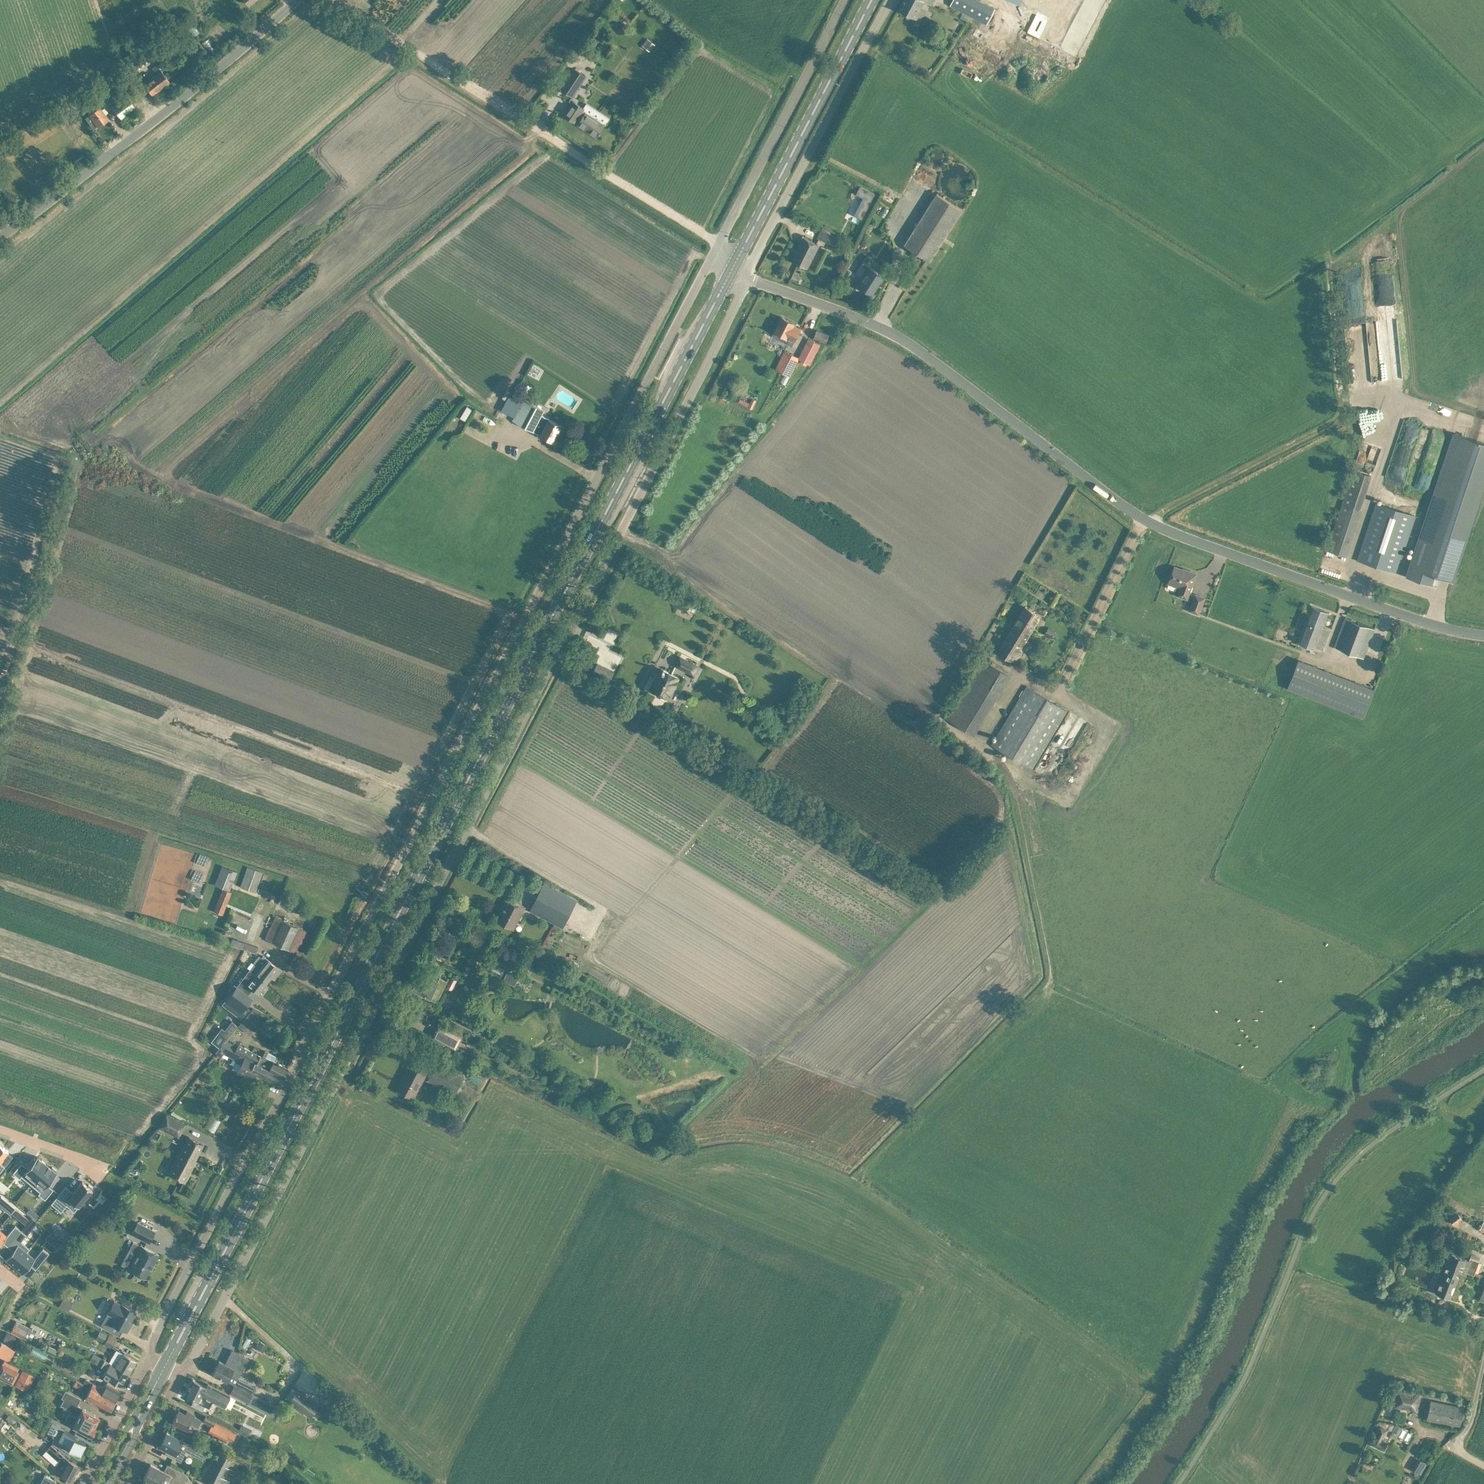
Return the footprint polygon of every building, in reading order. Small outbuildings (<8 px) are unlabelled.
[(635,11),(642,3),(639,0),(624,0),(623,0),(635,11)] [(898,9),(921,21),(927,10),(921,7),(924,1),(931,4),(933,0),(903,0),(898,9)] [(951,5),(963,12),(960,17),(968,20),(970,15),(987,24),(995,7),(981,0),(953,0),(951,5)] [(600,48),(606,39),(596,32),(590,41),(600,48)] [(154,46),(161,56),(172,47),(164,38),(154,46)] [(650,51),(656,44),(648,38),(642,45),(650,51)] [(170,81),(164,73),(157,64),(152,68),(157,74),(144,84),(152,95),(170,81)] [(573,96),(587,76),(574,67),(561,88),(573,96)] [(119,88),(126,83),(121,75),(114,79),(119,88)] [(108,100),(115,110),(121,118),(135,107),(129,99),(127,95),(120,100),(116,94),(108,100)] [(75,95),(68,100),(69,102),(72,106),(77,103),(75,99),(77,98),(75,95)] [(91,114),(85,118),(88,121),(94,129),(108,118),(103,110),(96,101),(88,106),(93,112),(91,114)] [(571,107),(565,115),(578,124),(597,136),(599,133),(600,134),(601,132),(600,132),(605,124),(583,109),(584,107),(574,101),(573,103),(571,107)] [(864,197),(854,215),(862,219),(876,193),(861,185),(857,193),(864,197)] [(962,209),(937,193),(904,245),(930,261),(962,209)] [(1432,219),(1425,232),(1432,236),(1439,223),(1432,219)] [(834,245),(838,238),(821,230),(818,237),(829,242),(834,245)] [(804,237),(792,260),(808,268),(819,244),(804,237)] [(885,276),(870,267),(858,286),(873,295),(885,276)] [(794,273),(790,280),(797,283),(801,277),(794,273)] [(775,331),(773,336),(792,346),(794,340),(801,328),(794,325),(795,323),(782,316),(775,331)] [(814,337),(826,342),(829,334),(817,330),(814,337)] [(811,363),(821,344),(809,338),(799,357),(811,363)] [(790,375),(799,358),(785,350),(776,368),(790,375)] [(524,382),(520,390),(528,394),(532,386),(524,382)] [(516,413),(512,420),(535,431),(545,436),(554,441),(562,425),(553,420),(549,418),(543,415),(542,415),(545,410),(538,406),(523,399),(516,413)] [(749,403),(748,406),(752,408),(756,400),(753,399),(750,404),(749,403)] [(1405,575),(1432,584),(1435,575),(1451,580),(1483,480),(1483,442),(1453,432),(1405,575)] [(1327,549),(1347,556),(1362,511),(1360,510),(1371,475),(1354,469),(1327,549)] [(1357,559),(1395,572),(1414,516),(1376,504),(1357,559)] [(1177,595),(1187,598),(1196,573),(1183,568),(1183,569),(1174,566),(1168,583),(1180,587),(1177,595)] [(1189,610),(1199,613),(1205,597),(1195,594),(1189,610)] [(998,651),(1015,662),(1029,640),(1026,639),(1041,615),(1025,605),(998,651)] [(1312,605),(1298,641),(1322,650),(1330,629),(1323,627),(1329,612),(1312,605)] [(1345,618),(1334,646),(1364,657),(1374,629),(1345,618)] [(1052,637),(1056,639),(1058,633),(1055,632),(1055,631),(1048,627),(1045,633),(1052,637)] [(675,665),(692,674),(697,664),(680,655),(675,665)] [(983,659),(946,718),(974,735),(1010,675),(983,659)] [(1298,659),(1287,687),(1363,717),(1374,689),(1298,659)] [(597,663),(592,673),(598,676),(603,665),(597,663)] [(659,672),(650,688),(661,693),(660,695),(665,697),(666,695),(669,697),(679,677),(672,674),(663,669),(661,673),(659,672)] [(1026,685),(991,745),(1032,769),(1067,710),(1026,685)] [(1070,724),(1080,724),(1080,715),(1070,715),(1070,724)] [(1076,745),(1065,772),(1075,776),(1086,749),(1076,745)] [(213,910),(223,914),(232,892),(230,891),(238,871),(222,865),(214,884),(222,888),(213,910)] [(247,866),(240,886),(256,892),(263,872),(247,866)] [(545,882),(530,909),(563,927),(578,899),(545,882)] [(514,929),(525,906),(508,897),(502,910),(497,920),(514,929)] [(297,952),(307,930),(275,916),(265,938),(287,948),(297,952)] [(230,945),(242,948),(256,953),(258,946),(232,938),(230,945)] [(555,960),(557,956),(543,949),(541,953),(555,960)] [(256,964),(251,970),(267,983),(271,976),(274,979),(282,970),(278,967),(271,961),(263,955),(261,957),(259,955),(253,962),(256,964)] [(491,972),(504,977),(507,969),(494,964),(491,972)] [(249,969),(242,978),(249,982),(247,984),(252,988),(259,993),(267,983),(251,970),(249,969)] [(452,989),(457,978),(452,976),(450,981),(437,974),(438,973),(430,969),(428,973),(421,969),(412,987),(430,997),(437,1000),(445,985),(452,989)] [(509,970),(504,979),(514,984),(519,975),(509,970)] [(232,991),(225,999),(241,1012),(252,998),(247,994),(252,988),(247,984),(249,982),(242,978),(236,985),(234,984),(229,989),(232,991)] [(252,1008),(238,1025),(251,1034),(261,1018),(269,1021),(271,1017),(252,1008)] [(218,1032),(211,1041),(219,1047),(221,1045),(226,1039),(238,1025),(232,1020),(225,1029),(221,1027),(218,1032)] [(433,1036),(456,1048),(461,1037),(439,1025),(433,1036)] [(222,1045),(222,1046),(226,1048),(232,1051),(239,1055),(262,1067),(283,1077),(288,1067),(279,1063),(274,1060),(276,1055),(265,1050),(263,1054),(261,1057),(239,1046),(226,1039),(224,1041),(223,1044),(222,1045)] [(226,1048),(224,1053),(230,1056),(232,1051),(226,1048)] [(236,1060),(235,1062),(241,1064),(237,1072),(252,1080),(255,1073),(257,1074),(264,1078),(265,1078),(270,1081),(279,1085),(283,1077),(262,1067),(239,1055),(236,1060)] [(438,1062),(429,1080),(455,1094),(464,1076),(438,1062)] [(398,1088),(414,1097),(427,1072),(411,1064),(406,1072),(407,1073),(399,1088),(398,1088)] [(477,1076),(474,1081),(483,1087),(486,1082),(477,1076)] [(241,1101),(232,1097),(229,1103),(237,1108),(241,1101)] [(166,1114),(163,1119),(169,1122),(165,1129),(178,1136),(185,1124),(166,1114)] [(179,1162),(173,1175),(185,1181),(193,1165),(189,1163),(192,1158),(195,1159),(203,1143),(189,1136),(181,1151),(180,1151),(175,1160),(179,1162)] [(7,1151),(8,1150),(3,1145),(4,1144),(0,1141),(0,1160),(7,1151)] [(21,1161),(13,1172),(19,1177),(21,1175),(30,1183),(47,1163),(37,1155),(27,1167),(21,1161)] [(47,1163),(30,1183),(40,1190),(38,1193),(45,1198),(53,1188),(47,1183),(56,1171),(55,1170),(56,1169),(52,1166),(51,1167),(47,1163)] [(65,1184),(51,1202),(61,1210),(66,1204),(74,1210),(92,1188),(93,1187),(89,1183),(88,1185),(82,1180),(73,1191),(65,1184)] [(113,1206),(109,1210),(113,1214),(117,1210),(113,1206)] [(1458,1214),(1450,1219),(1453,1224),(1462,1219),(1458,1214)] [(29,1218),(26,1222),(32,1227),(35,1223),(29,1218)] [(138,1222),(132,1233),(140,1237),(149,1242),(155,1231),(146,1226),(138,1222)] [(2,1241),(7,1245),(15,1235),(21,1229),(15,1224),(7,1234),(0,1229),(0,1243),(2,1241)] [(13,1249),(5,1258),(14,1265),(26,1250),(27,1251),(30,1247),(21,1240),(26,1233),(21,1229),(15,1235),(7,1245),(13,1249)] [(49,1232),(45,1237),(50,1241),(53,1236),(49,1232)] [(141,1245),(129,1268),(136,1272),(145,1277),(152,1263),(153,1264),(158,1254),(149,1249),(141,1245)] [(26,1250),(14,1265),(23,1272),(30,1264),(36,1268),(49,1252),(43,1247),(34,1257),(27,1251),(26,1250)] [(1469,1260),(1451,1253),(1446,1265),(1459,1269),(1462,1270),(1461,1272),(1465,1274),(1466,1272),(1474,1275),(1483,1279),(1483,1274),(1483,1275),(1475,1272),(1480,1260),(1470,1256),(1469,1260)] [(1459,1269),(1446,1265),(1438,1287),(1437,1291),(1456,1298),(1465,1274),(1461,1272),(1462,1270),(1459,1269)] [(61,1297),(58,1303),(60,1304),(58,1306),(68,1311),(73,1301),(64,1296),(63,1297),(61,1297)] [(114,1299),(100,1324),(119,1335),(123,1329),(127,1331),(131,1324),(130,1323),(136,1312),(121,1304),(121,1303),(114,1299)] [(14,1323),(10,1332),(23,1338),(27,1330),(29,1327),(17,1321),(15,1324),(14,1323)] [(99,1330),(96,1338),(104,1342),(103,1343),(116,1349),(116,1348),(121,1341),(109,1334),(99,1330)] [(7,1332),(2,1341),(12,1346),(16,1336),(7,1332)] [(261,1341),(257,1347),(263,1351),(267,1344),(261,1341)] [(0,1345),(0,1355),(7,1359),(13,1348),(1,1342),(0,1345)] [(116,1349),(109,1361),(117,1366),(118,1365),(129,1372),(136,1360),(128,1355),(123,1352),(116,1348),(116,1349)] [(219,1360),(213,1373),(222,1377),(226,1380),(230,1373),(238,1377),(241,1371),(247,1357),(232,1349),(225,1363),(219,1360)] [(94,1352),(91,1357),(96,1360),(94,1362),(106,1369),(103,1375),(108,1378),(109,1379),(112,1381),(121,1386),(129,1372),(118,1365),(117,1366),(109,1361),(94,1352)] [(0,1366),(0,1378),(13,1384),(19,1371),(18,1371),(20,1367),(5,1359),(3,1363),(2,1362),(0,1366)] [(21,1372),(15,1385),(27,1391),(33,1378),(35,1376),(23,1369),(21,1372)] [(83,1383),(115,1400),(120,1390),(111,1386),(106,1383),(103,1388),(86,1378),(83,1383)] [(193,1379),(185,1393),(194,1398),(199,1400),(199,1402),(209,1407),(210,1405),(211,1405),(212,1403),(213,1400),(216,1401),(223,1405),(226,1406),(230,1397),(228,1396),(229,1393),(208,1383),(207,1386),(193,1379)] [(81,1386),(80,1388),(87,1392),(86,1394),(85,1397),(95,1402),(101,1405),(110,1410),(115,1400),(83,1383),(81,1386)] [(274,1414),(278,1406),(234,1383),(230,1391),(274,1414)] [(65,1389),(61,1397),(64,1398),(61,1404),(70,1408),(65,1420),(73,1424),(82,1429),(90,1434),(91,1432),(93,1432),(95,1429),(94,1427),(95,1426),(94,1425),(99,1416),(90,1411),(82,1407),(77,1405),(81,1398),(65,1389)] [(310,1417),(318,1405),(297,1389),(288,1401),(310,1417)] [(1397,1390),(1394,1405),(1417,1409),(1420,1395),(1397,1390)] [(1446,1403),(1432,1400),(1430,1410),(1425,1409),(1423,1417),(1427,1417),(1426,1418),(1440,1421),(1441,1420),(1460,1425),(1464,1407),(1446,1403)] [(193,1415),(194,1414),(187,1410),(186,1413),(178,1409),(172,1421),(186,1429),(190,1422),(198,1427),(201,1420),(193,1415)] [(9,1413),(6,1417),(17,1426),(20,1422),(9,1413)] [(203,1420),(212,1424),(208,1431),(225,1440),(226,1439),(232,1441),(236,1433),(231,1431),(232,1430),(214,1421),(215,1419),(206,1414),(203,1420)] [(0,1427),(8,1434),(13,1428),(5,1421),(0,1427)] [(53,1423),(48,1432),(54,1436),(51,1442),(69,1455),(70,1455),(69,1454),(72,1449),(80,1453),(81,1451),(82,1452),(85,1447),(84,1446),(85,1443),(86,1443),(86,1442),(75,1436),(75,1435),(76,1435),(53,1423)] [(1380,1427),(1375,1439),(1381,1442),(1387,1430),(1380,1427)] [(165,1453),(180,1461),(185,1450),(196,1456),(196,1455),(202,1458),(208,1447),(202,1444),(193,1439),(191,1444),(182,1440),(176,1436),(167,1432),(163,1438),(161,1438),(159,1443),(160,1445),(160,1446),(167,1449),(165,1453)] [(51,1444),(46,1449),(58,1460),(56,1463),(61,1467),(58,1473),(64,1476),(72,1481),(81,1465),(72,1460),(66,1458),(51,1444)] [(238,1462),(219,1452),(204,1481),(209,1483),(227,1483),(238,1462)] [(1415,1472),(1424,1478),(1432,1465),(1423,1459),(1415,1472)] [(180,1470),(167,1464),(164,1471),(150,1463),(143,1477),(156,1483),(159,1483),(163,1477),(175,1483),(183,1483),(186,1479),(179,1475),(181,1471),(180,1470)] [(40,1483),(57,1483),(54,1482),(56,1480),(45,1474),(40,1483)]
